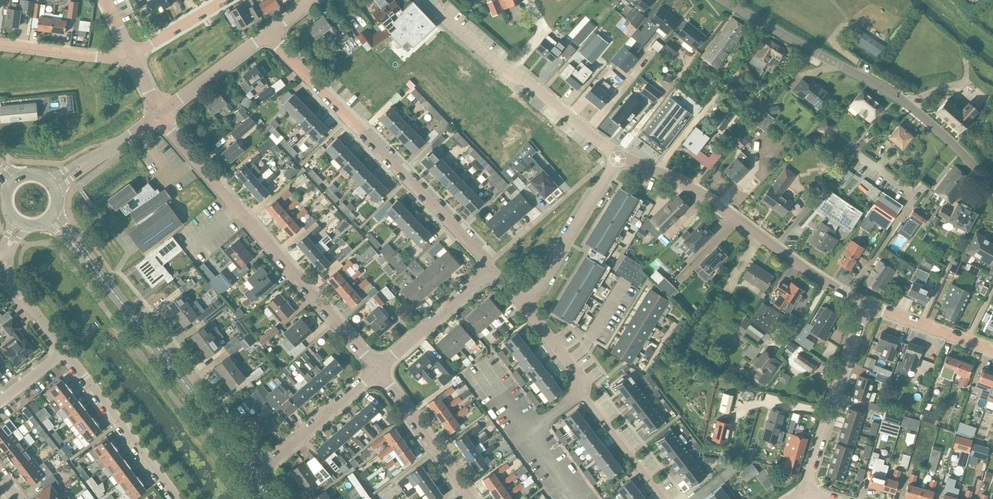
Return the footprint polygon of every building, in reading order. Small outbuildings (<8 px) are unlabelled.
[(7,15),(6,25),(18,27),(20,11),(23,12),(23,13),(32,14),(34,1),(26,0),(20,0),(20,4),(13,3),(12,10),(8,9),(7,15)] [(171,0),(152,0),(148,2),(154,14),(170,5),(168,1),(171,0)] [(264,13),(267,18),(281,8),(278,4),(276,0),(267,0),(259,5),(264,13)] [(493,16),(502,12),(497,0),(492,0),(487,2),(493,16)] [(521,0),(499,0),(503,10),(522,2),(521,0)] [(556,4),(563,10),(570,3),(568,0),(560,0),(556,4)] [(632,1),(643,11),(652,0),(624,0),(629,4),(632,1)] [(53,14),(51,31),(65,33),(66,21),(68,21),(68,17),(76,18),(78,2),(70,1),(69,10),(63,9),(63,14),(60,14),(59,15),(53,14)] [(367,28),(357,36),(363,44),(368,50),(384,38),(390,34),(401,46),(402,46),(407,40),(412,47),(435,26),(436,25),(435,25),(433,27),(411,4),(413,2),(413,1),(412,2),(406,8),(402,11),(394,1),(390,4),(385,7),(384,5),(380,8),(374,12),(373,13),(378,20),(377,21),(378,22),(376,23),(381,29),(378,32),(373,35),(367,28)] [(372,2),(363,10),(368,16),(377,8),(372,2)] [(37,29),(51,31),(53,14),(52,13),(46,12),(44,13),(46,4),(35,3),(34,17),(39,17),(37,29)] [(253,21),(252,20),(256,18),(256,19),(261,16),(255,5),(250,8),(253,14),(250,16),(243,4),(230,12),(240,28),(253,21)] [(640,31),(637,28),(631,36),(643,46),(659,27),(667,34),(678,22),(666,12),(667,11),(662,6),(651,19),(650,19),(640,31)] [(631,22),(637,28),(646,17),(640,12),(631,22)] [(316,38),(329,29),(333,35),(338,31),(332,23),(330,25),(323,16),(317,21),(318,23),(309,29),(316,38)] [(718,36),(712,45),(703,59),(711,64),(739,23),(732,18),(719,37),(718,36)] [(84,21),(83,31),(89,31),(91,22),(84,21)] [(695,49),(699,44),(705,36),(687,22),(678,34),(675,31),(673,34),(676,37),(678,35),(695,49)] [(739,23),(711,64),(718,69),(747,28),(739,23)] [(857,28),(850,40),(878,59),(886,47),(857,28)] [(346,33),(337,40),(340,44),(350,37),(346,33)] [(569,63),(560,74),(566,79),(577,89),(585,80),(592,71),(587,66),(590,62),(592,63),(608,43),(597,34),(597,35),(582,53),(581,54),(588,60),(584,64),(581,62),(575,68),(569,63)] [(766,37),(761,45),(750,61),(751,62),(750,63),(755,66),(756,65),(757,66),(755,71),(761,74),(764,70),(762,69),(766,62),(771,66),(777,58),(780,60),(786,50),(766,37)] [(544,39),(542,41),(536,49),(542,54),(543,53),(552,61),(559,52),(560,52),(565,46),(561,43),(559,45),(554,40),(550,44),(544,39)] [(651,46),(658,52),(663,45),(656,40),(651,46)] [(665,44),(676,52),(679,48),(669,40),(665,44)] [(561,54),(567,58),(575,49),(570,44),(561,54)] [(674,55),(676,52),(665,44),(663,47),(674,55)] [(626,72),(637,59),(622,46),(611,59),(626,72)] [(603,57),(597,64),(602,69),(608,61),(603,57)] [(692,74),(697,67),(695,66),(697,63),(693,61),(687,70),(692,74)] [(261,86),(266,82),(262,76),(255,67),(244,75),(247,79),(240,84),(247,93),(253,88),(251,84),(256,80),(261,86)] [(669,83),(672,75),(667,73),(664,81),(669,83)] [(802,79),(796,87),(793,91),(801,97),(802,95),(819,108),(830,94),(813,80),(809,85),(802,79)] [(416,98),(421,94),(414,87),(415,86),(410,80),(406,84),(413,91),(411,93),(416,98)] [(595,84),(592,88),(585,96),(601,108),(610,96),(605,92),(611,86),(604,80),(599,87),(595,84)] [(648,82),(640,92),(647,97),(654,102),(662,92),(648,82)] [(270,86),(259,95),(264,101),(275,93),(270,86)] [(665,146),(666,147),(673,138),(672,137),(690,114),(695,117),(703,108),(678,88),(647,128),(646,127),(645,128),(646,129),(642,134),(652,141),(655,138),(664,145),(664,146),(665,146)] [(863,90),(856,98),(850,106),(870,122),(883,106),(863,90)] [(212,114),(223,106),(228,112),(233,109),(228,102),(227,103),(220,93),(212,99),(211,98),(210,99),(211,99),(205,103),(206,103),(205,104),(212,114)] [(282,105),(280,107),(283,110),(285,108),(291,114),(302,102),(294,93),(282,105)] [(402,97),(397,93),(390,100),(394,104),(402,97)] [(745,106),(751,99),(744,93),(738,100),(745,106)] [(759,116),(771,101),(761,93),(749,107),(759,116)] [(421,94),(416,98),(425,107),(429,103),(421,94)] [(619,114),(614,119),(624,127),(630,119),(634,114),(637,116),(645,107),(631,95),(628,99),(623,105),(617,113),(619,114)] [(245,96),(241,104),(248,108),(252,101),(245,96)] [(730,100),(726,106),(730,110),(735,104),(730,100)] [(954,106),(947,100),(936,112),(960,132),(971,119),(978,111),(968,103),(961,111),(955,105),(954,106)] [(311,111),(302,102),(291,114),(300,122),(311,111)] [(429,103),(425,107),(434,116),(438,112),(429,103)] [(35,104),(1,107),(2,121),(27,119),(36,118),(35,104)] [(770,115),(780,112),(779,105),(768,107),(770,115)] [(242,122),(248,117),(241,107),(235,112),(242,122)] [(390,107),(386,111),(379,118),(388,127),(399,115),(390,107)] [(299,130),(303,126),(308,131),(320,120),(311,111),(300,122),(296,126),(299,130)] [(765,111),(755,123),(748,130),(752,135),(759,127),(763,130),(774,118),(765,111)] [(427,138),(425,142),(430,142),(449,124),(438,112),(434,116),(441,123),(426,137),(427,138)] [(399,115),(388,127),(396,135),(408,124),(399,115)] [(250,117),(232,133),(238,139),(256,124),(250,117)] [(266,127),(271,133),(276,129),(280,124),(275,119),(266,127)] [(817,130),(825,136),(834,125),(826,119),(817,130)] [(329,129),(320,120),(308,131),(317,140),(329,129)] [(408,124),(396,135),(405,144),(416,133),(408,124)] [(899,126),(892,133),(889,137),(902,148),(911,136),(899,126)] [(696,127),(689,135),(683,143),(690,149),(688,152),(710,169),(720,155),(715,151),(709,158),(699,150),(709,137),(696,127)] [(276,129),(271,133),(277,139),(282,135),(276,129)] [(458,141),(462,137),(457,131),(453,135),(453,136),(451,138),(457,143),(458,141)] [(875,134),(870,131),(866,136),(871,139),(875,134)] [(416,133),(405,144),(414,153),(425,142),(416,133)] [(745,147),(751,139),(745,134),(738,141),(745,147)] [(437,147),(445,140),(441,136),(433,143),(437,147)] [(275,143),(270,137),(256,149),(261,155),(275,143)] [(288,151),(292,147),(295,145),(289,138),(287,141),(283,137),(279,141),(288,151)] [(462,137),(458,141),(464,147),(469,143),(462,137)] [(337,138),(330,145),(325,149),(334,158),(346,147),(337,138)] [(229,147),(221,154),(229,163),(237,157),(244,151),(240,147),(244,144),(241,141),(240,140),(239,139),(238,140),(233,144),(229,147)] [(501,171),(501,172),(511,183),(521,174),(520,172),(531,163),(539,173),(530,181),(532,183),(527,187),(534,194),(539,190),(541,193),(541,192),(545,197),(562,181),(562,180),(563,180),(563,179),(562,179),(561,178),(560,177),(558,175),(557,173),(555,171),(550,164),(541,154),(540,153),(539,152),(537,150),(535,148),(531,144),(529,141),(528,141),(528,142),(527,143),(526,144),(501,171)] [(298,153),(292,147),(288,151),(294,157),(298,153)] [(354,155),(346,147),(334,158),(343,167),(354,155)] [(432,149),(428,153),(421,160),(429,169),(441,158),(432,149)] [(475,159),(480,155),(474,149),(470,153),(475,159)] [(741,151),(737,154),(735,157),(737,159),(725,171),(737,182),(748,169),(741,162),(747,156),(741,151)] [(259,169),(255,164),(262,158),(258,154),(236,173),(244,183),(259,169)] [(354,155),(343,167),(351,176),(363,164),(354,155)] [(480,155),(475,159),(481,165),(486,161),(480,155)] [(441,158),(429,169),(438,178),(450,167),(441,158)] [(244,183),(252,192),(261,184),(261,183),(257,178),(269,168),(270,167),(266,163),(259,169),(244,183)] [(284,174),(288,180),(300,170),(294,164),(291,167),(284,174)] [(372,173),(363,164),(351,176),(360,184),(372,173)] [(484,168),(493,177),(497,173),(488,164),(484,168)] [(935,190),(944,197),(952,203),(971,178),(955,166),(935,190)] [(450,167),(438,178),(447,187),(458,176),(450,167)] [(261,183),(273,173),(269,168),(257,178),(261,183)] [(771,186),(767,192),(761,200),(783,216),(793,202),(781,194),(795,175),(785,168),(772,187),(771,186)] [(308,173),(313,178),(317,174),(312,169),(308,173)] [(260,201),(268,194),(269,193),(265,187),(277,176),(274,172),(273,173),(261,183),(261,184),(252,192),(260,201)] [(360,184),(369,193),(380,182),(372,173),(360,184)] [(508,184),(497,173),(493,177),(489,180),(500,191),(508,184)] [(296,184),(306,177),(304,174),(294,181),(296,184)] [(323,181),(317,174),(313,178),(319,185),(323,181)] [(458,176),(447,187),(455,196),(467,184),(458,176)] [(882,192),(864,179),(858,186),(875,202),(882,192)] [(389,191),(380,182),(369,193),(377,202),(389,191)] [(130,183),(108,199),(109,200),(114,208),(115,210),(120,206),(121,207),(126,214),(130,211),(131,212),(130,213),(137,222),(137,221),(140,224),(128,232),(140,248),(143,252),(183,223),(169,203),(167,201),(170,199),(172,198),(165,189),(160,192),(157,194),(155,191),(155,190),(148,183),(148,184),(143,188),(137,192),(130,183)] [(467,184),(455,196),(464,205),(476,193),(467,184)] [(512,185),(506,190),(511,195),(516,190),(512,185)] [(324,191),(330,197),(334,193),(328,187),(324,191)] [(643,201),(620,187),(585,244),(593,248),(589,257),(587,256),(553,313),(565,321),(575,327),(588,305),(585,302),(593,290),(596,292),(610,270),(600,265),(606,256),(608,258),(617,243),(621,236),(619,234),(626,221),(629,223),(643,201)] [(293,194),(289,189),(281,196),(285,200),(293,194)] [(819,207),(825,211),(823,214),(830,218),(826,225),(822,223),(810,241),(822,250),(824,247),(830,251),(837,240),(831,236),(839,224),(843,227),(843,226),(850,230),(854,224),(855,225),(863,212),(832,192),(833,191),(832,190),(816,209),(817,209),(819,207)] [(859,226),(863,229),(869,233),(876,223),(886,230),(897,213),(896,213),(902,205),(882,192),(875,202),(859,226)] [(326,207),(329,210),(329,211),(333,207),(321,193),(314,200),(318,205),(321,202),(326,207)] [(340,199),(334,193),(330,197),(335,203),(340,199)] [(476,193),(464,205),(473,214),(484,202),(476,193)] [(509,203),(521,217),(532,208),(520,193),(509,203)] [(662,232),(682,213),(689,206),(678,196),(671,203),(669,202),(650,220),(645,226),(654,235),(660,230),(662,232)] [(275,218),(283,227),(292,219),(288,214),(300,203),(296,198),(284,209),(284,210),(275,218)] [(267,209),(275,218),(284,210),(284,209),(276,200),(267,209)] [(397,200),(390,207),(386,211),(395,219),(406,209),(397,200)] [(943,206),(938,214),(948,220),(947,220),(959,226),(956,230),(963,234),(965,231),(966,231),(977,213),(957,202),(952,212),(943,206)] [(497,213),(510,227),(521,217),(509,203),(497,213)] [(341,209),(347,215),(351,211),(345,205),(341,209)] [(291,236),(298,230),(300,228),(295,223),(308,212),(304,208),(292,219),(283,227),(291,236)] [(415,217),(406,209),(395,219),(404,228),(415,217)] [(901,224),(896,231),(898,233),(901,229),(911,236),(915,230),(920,224),(921,225),(922,225),(926,218),(913,210),(909,217),(904,224),(903,225),(901,224)] [(351,211),(347,215),(352,221),(356,217),(351,211)] [(340,213),(336,217),(340,221),(344,218),(340,213)] [(510,227),(497,213),(486,223),(499,237),(510,227)] [(937,224),(940,218),(936,215),(932,222),(937,224)] [(306,230),(316,221),(312,216),(302,225),(306,230)] [(423,226),(415,217),(404,228),(412,237),(423,226)] [(345,220),(336,228),(340,233),(350,225),(345,220)] [(685,241),(679,247),(685,252),(689,256),(695,250),(695,251),(703,242),(711,233),(708,230),(710,229),(704,223),(702,225),(701,224),(691,235),(687,230),(681,236),(686,240),(685,241)] [(297,244),(305,253),(315,245),(311,240),(323,229),(319,225),(297,244)] [(421,246),(425,242),(432,235),(423,226),(412,237),(421,246)] [(640,228),(636,235),(643,239),(647,232),(645,231),(641,228),(640,228)] [(622,239),(631,243),(634,233),(625,230),(622,239)] [(366,236),(372,242),(376,238),(370,232),(366,236)] [(971,240),(965,251),(990,265),(992,258),(992,243),(987,240),(988,238),(976,232),(971,240)] [(331,238),(327,234),(320,240),(324,245),(331,238)] [(147,261),(142,265),(145,269),(141,272),(152,287),(164,278),(152,262),(177,243),(172,237),(168,240),(152,252),(145,258),(147,261)] [(376,238),(372,242),(377,248),(381,245),(376,238)] [(227,268),(217,276),(209,283),(220,294),(227,288),(249,269),(245,264),(253,257),(238,240),(225,252),(237,267),(231,272),(227,268)] [(439,242),(428,252),(432,257),(443,247),(439,242)] [(855,246),(850,242),(846,248),(847,248),(839,262),(850,269),(859,255),(852,251),(855,246)] [(323,254),(313,262),(321,272),(331,263),(326,258),(339,247),(335,243),(323,254)] [(323,254),(315,245),(305,253),(313,262),(323,254)] [(368,245),(362,251),(369,259),(375,253),(368,245)] [(717,247),(694,270),(698,273),(703,268),(708,273),(709,272),(711,273),(716,268),(715,266),(725,255),(724,254),(724,251),(721,248),(718,248),(717,247)] [(349,253),(345,248),(335,256),(339,261),(349,253)] [(884,249),(881,255),(889,260),(893,254),(884,249)] [(388,261),(392,257),(387,251),(383,254),(388,261)] [(436,261),(449,275),(460,266),(447,251),(436,261)] [(965,251),(960,259),(967,263),(972,255),(965,251)] [(421,255),(416,259),(420,264),(425,259),(421,255)] [(924,255),(920,266),(928,270),(933,259),(924,255)] [(620,276),(631,283),(638,287),(639,286),(645,276),(638,270),(642,266),(626,256),(615,273),(620,276)] [(392,257),(388,261),(400,273),(408,266),(401,259),(398,262),(392,257)] [(955,258),(950,270),(961,275),(967,263),(955,258)] [(901,259),(896,267),(902,270),(907,263),(901,259)] [(350,260),(336,273),(328,279),(336,288),(346,280),(346,281),(351,277),(346,271),(354,265),(350,260)] [(438,285),(449,275),(436,261),(425,271),(438,285)] [(879,261),(870,275),(864,283),(875,290),(876,290),(881,293),(885,286),(880,283),(882,281),(885,283),(894,270),(879,261)] [(752,263),(747,271),(743,278),(764,291),(774,276),(752,263)] [(263,298),(270,292),(278,285),(271,277),(269,279),(267,276),(269,275),(262,267),(248,279),(254,287),(245,294),(252,302),(261,295),(263,298)] [(914,282),(908,294),(917,298),(915,301),(916,301),(925,305),(926,302),(931,290),(924,286),(929,273),(917,268),(910,280),(914,282)] [(362,273),(358,269),(351,276),(354,280),(362,273)] [(438,285),(425,271),(414,280),(427,295),(438,285)] [(656,285),(663,292),(672,284),(664,277),(656,285)] [(192,279),(186,283),(182,287),(179,288),(183,293),(195,284),(192,279)] [(369,283),(365,279),(358,285),(362,289),(369,283)] [(346,280),(336,288),(344,298),(354,289),(346,281),(346,280)] [(416,305),(427,295),(414,280),(403,290),(416,305)] [(789,301),(792,303),(794,304),(803,290),(792,283),(789,287),(781,281),(775,291),(776,292),(770,301),(783,309),(789,301)] [(975,292),(984,295),(988,286),(979,282),(975,292)] [(679,291),(672,284),(663,292),(670,299),(679,291)] [(951,284),(944,300),(940,309),(944,311),(943,314),(957,321),(970,293),(951,284)] [(354,289),(344,298),(352,307),(362,299),(354,289)] [(364,318),(380,336),(389,327),(394,324),(388,317),(389,316),(389,313),(382,305),(388,299),(381,290),(374,295),(366,303),(373,311),(364,318)] [(651,290),(643,303),(660,313),(668,301),(651,290)] [(757,295),(763,299),(766,294),(760,290),(757,295)] [(280,294),(272,300),(266,306),(281,322),(294,310),(280,294)] [(168,305),(176,315),(189,305),(181,295),(168,305)] [(478,308),(491,322),(502,313),(489,298),(478,308)] [(189,305),(176,315),(184,326),(197,316),(200,321),(203,319),(215,310),(212,305),(205,310),(196,299),(189,305)] [(229,307),(225,302),(215,310),(203,319),(207,324),(229,307)] [(752,317),(768,327),(765,330),(770,334),(776,324),(782,315),(768,307),(769,306),(763,302),(757,311),(756,311),(752,317)] [(643,303),(636,315),(653,326),(660,313),(643,303)] [(798,333),(793,340),(800,345),(805,337),(812,331),(826,340),(831,332),(827,330),(837,314),(826,307),(826,308),(821,305),(817,312),(817,313),(810,324),(808,323),(798,333)] [(240,308),(234,313),(240,319),(245,315),(240,308)] [(491,322),(478,308),(467,318),(479,332),(491,322)] [(778,323),(777,324),(788,331),(790,330),(794,324),(798,317),(789,312),(788,314),(785,312),(783,316),(778,323)] [(992,315),(992,314),(991,314),(991,315),(987,313),(983,321),(987,323),(983,330),(984,331),(984,330),(990,333),(992,328),(992,316),(992,315)] [(653,326),(636,315),(628,327),(645,338),(653,326)] [(745,316),(741,322),(761,336),(765,330),(768,327),(752,317),(751,316),(750,319),(745,316)] [(3,325),(11,335),(14,340),(12,339),(4,346),(4,348),(6,351),(5,351),(16,364),(17,364),(19,364),(22,361),(22,359),(33,350),(23,337),(18,330),(21,327),(13,318),(3,325)] [(301,318),(293,325),(284,333),(295,346),(290,351),(295,357),(306,347),(301,342),(313,331),(301,318)] [(677,332),(685,321),(681,319),(673,329),(677,332)] [(459,324),(448,334),(461,348),(465,345),(468,349),(475,342),(459,324)] [(503,324),(498,328),(499,330),(502,333),(503,334),(508,330),(503,324)] [(217,334),(216,333),(213,329),(209,331),(205,326),(192,336),(200,347),(217,334)] [(262,345),(269,340),(279,331),(275,326),(262,336),(261,335),(257,338),(262,345)] [(628,327),(620,339),(638,350),(645,338),(628,327)] [(496,330),(492,334),(496,339),(500,335),(496,330)] [(221,347),(218,342),(224,337),(219,331),(216,333),(217,334),(200,347),(208,357),(221,347)] [(517,332),(509,338),(504,342),(512,352),(525,342),(517,332)] [(894,350),(898,338),(882,332),(878,343),(885,345),(884,347),(888,348),(885,357),(892,360),(895,350),(894,350)] [(250,333),(240,341),(227,350),(231,355),(243,346),(245,350),(256,341),(255,340),(250,333)] [(461,348),(448,334),(437,344),(450,358),(461,348)] [(240,341),(236,336),(223,345),(227,350),(240,341)] [(487,349),(492,344),(484,336),(479,340),(487,349)] [(620,339),(613,352),(630,363),(638,350),(620,339)] [(790,339),(786,344),(794,350),(791,355),(790,357),(789,359),(789,364),(800,372),(805,371),(807,369),(810,371),(812,367),(815,364),(817,365),(821,360),(814,356),(810,361),(800,353),(802,353),(804,351),(803,349),(799,345),(792,340),(792,341),(790,339)] [(663,353),(669,342),(665,340),(659,351),(663,353)] [(532,352),(525,342),(512,352),(519,362),(532,352)] [(899,361),(895,370),(891,381),(902,385),(909,368),(914,370),(918,358),(919,358),(923,347),(909,342),(905,353),(902,362),(899,361)] [(650,356),(653,350),(648,347),(644,353),(650,356)] [(319,350),(315,354),(321,361),(325,357),(319,350)] [(497,353),(502,360),(506,356),(502,350),(497,353)] [(750,375),(756,380),(764,386),(781,363),(764,350),(753,365),(755,367),(750,375)] [(325,383),(334,375),(326,366),(321,370),(316,365),(305,352),(301,356),(317,374),(325,383)] [(532,352),(519,362),(527,372),(540,362),(532,352)] [(425,355),(408,369),(412,374),(413,375),(417,379),(418,379),(421,376),(426,381),(428,383),(436,375),(430,368),(434,365),(425,355)] [(502,360),(507,366),(511,363),(506,356),(502,360)] [(873,369),(876,360),(867,356),(864,366),(873,369)] [(938,376),(938,378),(943,380),(944,377),(952,380),(955,373),(960,360),(946,356),(942,367),(938,376)] [(216,367),(224,378),(237,367),(229,357),(216,367)] [(467,357),(462,361),(467,366),(471,362),(467,358),(467,357)] [(326,366),(334,375),(343,367),(335,358),(326,366)] [(444,385),(456,375),(451,369),(450,370),(440,359),(436,363),(436,365),(444,374),(439,379),(444,385)] [(973,365),(960,360),(955,373),(964,376),(960,386),(965,388),(969,377),(969,376),(973,365)] [(317,374),(312,378),(307,372),(307,373),(301,366),(300,367),(295,361),(292,364),(308,382),(316,391),(325,383),(317,374)] [(540,362),(527,372),(535,382),(547,372),(540,362)] [(237,367),(224,378),(232,388),(245,378),(237,367)] [(247,376),(251,382),(264,372),(260,367),(247,376)] [(307,399),(316,391),(308,382),(303,387),(292,374),(291,374),(286,368),(283,371),(299,390),(307,399)] [(975,388),(982,390),(979,398),(983,399),(988,401),(988,400),(992,387),(992,386),(992,372),(982,368),(978,380),(978,381),(977,380),(975,388)] [(512,373),(517,380),(521,376),(516,370),(512,373)] [(264,372),(251,382),(255,387),(268,377),(264,372)] [(555,381),(547,372),(535,382),(542,391),(555,381)] [(784,372),(779,380),(786,385),(791,377),(784,372)] [(926,373),(926,383),(919,380),(917,386),(923,388),(928,390),(929,386),(932,386),(932,373),(926,373)] [(618,383),(612,388),(613,388),(619,395),(635,382),(630,375),(630,374),(624,379),(623,377),(617,381),(618,383)] [(879,374),(876,379),(888,384),(890,378),(879,374)] [(859,375),(856,386),(871,391),(875,380),(859,375)] [(521,376),(517,380),(522,386),(526,383),(521,376)] [(54,399),(69,387),(66,383),(65,384),(61,379),(47,390),(54,399)] [(555,381),(542,391),(549,401),(550,401),(563,391),(555,381)] [(283,382),(279,385),(298,407),(307,399),(299,390),(294,395),(283,382)] [(635,382),(619,395),(625,403),(641,390),(635,382)] [(265,397),(268,400),(274,407),(278,403),(289,415),(298,407),(279,385),(273,390),(265,397)] [(446,406),(445,405),(441,400),(455,390),(452,386),(428,403),(435,413),(446,406)] [(868,402),(871,391),(856,386),(852,397),(868,402)] [(54,399),(55,400),(50,403),(56,412),(61,408),(61,407),(75,396),(72,392),(73,392),(69,387),(54,399)] [(743,389),(741,395),(744,396),(743,398),(749,400),(750,398),(753,399),(755,393),(743,389)] [(530,390),(526,393),(531,400),(535,397),(530,390)] [(641,390),(625,403),(631,410),(647,398),(641,390)] [(264,403),(268,400),(265,397),(260,391),(249,399),(259,413),(254,417),(261,427),(260,427),(265,434),(276,426),(269,416),(272,413),(264,403)] [(719,410),(720,411),(730,413),(734,395),(723,393),(719,410)] [(61,407),(61,408),(67,416),(83,404),(79,400),(78,401),(75,396),(61,407)] [(435,413),(443,423),(453,416),(453,415),(449,410),(462,400),(459,396),(445,405),(446,406),(435,413)] [(531,400),(536,406),(540,403),(535,397),(531,400)] [(647,398),(631,410),(637,418),(653,405),(647,398)] [(370,419),(372,418),(379,411),(371,402),(361,410),(370,419)] [(870,402),(868,408),(880,411),(881,407),(880,407),(880,405),(870,402)] [(456,420),(469,410),(473,407),(470,403),(453,415),(453,416),(443,423),(450,433),(460,426),(456,420)] [(83,404),(67,416),(74,425),(88,413),(85,409),(86,409),(83,404)] [(653,405),(637,418),(642,426),(659,413),(653,405)] [(26,415),(29,419),(33,416),(30,412),(26,407),(22,410),(26,415)] [(784,431),(780,430),(785,412),(772,408),(763,439),(780,444),(784,431)] [(849,408),(845,419),(860,424),(864,413),(849,408)] [(923,408),(919,419),(936,425),(940,414),(923,408)] [(567,424),(571,429),(584,419),(577,409),(560,422),(564,427),(567,424)] [(43,422),(46,419),(40,410),(36,413),(43,422)] [(361,410),(353,418),(361,427),(360,427),(371,440),(376,436),(365,424),(370,419),(361,410)] [(883,420),(883,421),(898,425),(901,415),(886,411),(883,420)] [(81,433),(96,421),(93,417),(92,418),(88,413),(74,425),(81,433)] [(659,413),(642,426),(648,433),(648,434),(665,421),(665,420),(659,413)] [(731,418),(726,416),(724,423),(717,421),(713,439),(726,442),(730,424),(730,423),(731,418)] [(904,416),(901,426),(917,430),(920,421),(904,416)] [(13,432),(17,428),(9,418),(4,422),(5,423),(0,427),(0,441),(13,432)] [(352,435),(360,427),(361,427),(353,418),(344,426),(352,435)] [(559,439),(564,446),(568,443),(566,439),(574,432),(579,439),(592,429),(584,419),(571,429),(563,435),(559,439)] [(857,434),(860,424),(845,419),(842,429),(857,434)] [(749,435),(756,437),(760,422),(753,420),(749,435)] [(96,421),(81,433),(77,436),(85,446),(90,443),(88,441),(101,431),(102,431),(98,426),(99,426),(96,421)] [(378,421),(374,425),(381,432),(385,428),(378,421)] [(960,422),(957,431),(971,436),(973,437),(977,427),(960,422)] [(36,427),(42,436),(46,433),(40,424),(36,427)] [(473,444),(469,438),(483,428),(480,424),(456,441),(463,451),(473,444)] [(887,424),(886,431),(898,433),(899,426),(887,424)] [(490,425),(484,430),(484,431),(478,435),(480,438),(480,439),(486,434),(493,429),(490,425)] [(334,434),(343,443),(352,435),(344,426),(334,434)] [(877,429),(870,427),(869,433),(876,435),(877,429)] [(374,449),(387,440),(391,445),(401,438),(394,428),(371,445),(374,449)] [(559,429),(554,433),(559,439),(563,435),(559,429)] [(587,449),(599,439),(592,429),(579,439),(576,442),(579,445),(582,442),(587,449)] [(672,429),(655,442),(655,443),(655,442),(661,450),(677,437),(672,430),(672,429)] [(857,434),(842,429),(838,440),(854,445),(857,434)] [(5,451),(19,440),(13,432),(0,441),(0,447),(1,448),(2,447),(5,451)] [(46,440),(49,444),(53,441),(46,433),(42,436),(39,438),(42,442),(46,440)] [(788,454),(802,458),(807,438),(789,433),(783,454),(787,456),(788,454)] [(334,434),(325,441),(333,451),(343,443),(334,434)] [(473,444),(463,451),(470,461),(480,454),(476,448),(489,438),(486,434),(480,439),(480,438),(473,444)] [(677,437),(661,450),(667,457),(683,445),(684,445),(687,442),(681,434),(677,437)] [(956,436),(953,447),(961,450),(969,452),(972,440),(956,436)] [(7,456),(11,460),(26,449),(31,445),(24,437),(20,441),(19,440),(5,451),(8,455),(7,456)] [(96,460),(99,457),(115,446),(111,441),(111,442),(107,437),(106,437),(107,438),(89,451),(96,460)] [(360,437),(356,440),(362,448),(367,444),(360,437)] [(409,447),(401,438),(391,445),(378,454),(381,459),(394,449),(398,455),(409,447)] [(594,458),(607,449),(599,439),(587,449),(583,452),(586,455),(589,452),(594,458)] [(336,454),(333,451),(325,441),(316,450),(335,471),(339,468),(331,459),(336,454)] [(834,454),(849,459),(852,448),(837,443),(834,454)] [(973,443),(970,455),(986,460),(989,447),(973,443)] [(483,458),(488,454),(496,448),(494,444),(480,454),(470,461),(477,471),(487,464),(483,458)] [(779,454),(780,449),(761,444),(760,450),(779,454)] [(351,445),(347,448),(353,455),(357,452),(351,445)] [(683,445),(667,457),(673,465),(689,452),(684,445),(683,445)] [(118,450),(115,446),(99,457),(106,466),(120,455),(117,451),(118,450)] [(416,457),(409,447),(398,455),(405,465),(416,457)] [(749,447),(746,459),(752,461),(755,449),(749,447)] [(927,468),(936,471),(941,451),(932,448),(927,468)] [(18,468),(33,457),(26,449),(11,460),(14,465),(15,464),(18,468)] [(573,449),(569,452),(573,459),(578,456),(573,449)] [(607,449),(594,458),(602,468),(614,458),(607,449)] [(689,452),(673,465),(679,473),(695,460),(689,452)] [(342,453),(338,456),(344,464),(349,460),(342,453)] [(517,458),(513,453),(506,458),(510,463),(517,458)] [(788,454),(787,456),(782,473),(796,477),(802,458),(788,454)] [(849,459),(834,454),(830,465),(845,469),(849,459)] [(910,456),(903,454),(900,465),(907,467),(910,456)] [(124,459),(120,455),(106,466),(112,474),(128,463),(124,458),(124,459)] [(578,456),(573,459),(578,466),(582,462),(578,456)] [(766,456),(764,462),(775,465),(777,459),(766,456)] [(21,473),(24,477),(39,466),(33,457),(18,468),(22,472),(21,473)] [(871,476),(869,486),(882,489),(885,478),(888,466),(883,464),(884,460),(881,459),(878,458),(876,457),(872,469),(871,474),(872,474),(871,476)] [(385,464),(388,469),(396,463),(392,458),(385,464)] [(614,458),(602,468),(609,478),(622,468),(614,458)] [(916,461),(910,459),(908,468),(913,470),(916,461)] [(695,460),(679,473),(685,480),(701,467),(695,460)] [(328,485),(331,483),(335,481),(334,480),(337,478),(333,474),(331,476),(324,466),(319,470),(320,471),(313,475),(304,462),(291,471),(304,488),(315,480),(319,484),(318,484),(318,485),(325,480),(328,485)] [(483,480),(490,489),(500,482),(496,476),(510,467),(507,462),(483,480)] [(40,466),(39,466),(24,477),(28,482),(28,481),(32,486),(33,485),(32,485),(40,479),(43,482),(53,474),(44,463),(40,466)] [(112,474),(119,483),(133,472),(130,468),(131,467),(128,463),(112,474)] [(738,474),(744,482),(758,472),(752,464),(738,474)] [(842,480),(845,469),(830,465),(827,475),(842,480)] [(422,466),(411,473),(418,483),(429,476),(422,466)] [(84,469),(79,472),(86,481),(90,478),(85,472),(88,470),(86,467),(84,469)] [(701,467),(685,480),(690,488),(707,475),(701,467)] [(370,475),(366,469),(359,474),(363,480),(370,475)] [(583,472),(588,479),(592,476),(587,469),(583,472)] [(885,478),(882,489),(895,493),(898,482),(898,481),(901,471),(895,469),(892,480),(885,478)] [(991,484),(992,478),(992,473),(986,471),(983,481),(991,484)] [(119,483),(125,492),(141,480),(137,476),(136,476),(133,472),(119,483)] [(347,476),(351,482),(353,485),(355,487),(360,483),(353,472),(347,476)] [(497,498),(498,498),(508,492),(507,492),(503,486),(517,476),(514,472),(500,482),(490,489),(497,498)] [(380,484),(389,478),(386,473),(376,480),(380,484)] [(907,486),(905,496),(915,498),(918,498),(921,488),(914,486),(917,476),(911,474),(908,485),(907,486)] [(43,483),(47,488),(36,495),(38,498),(50,498),(58,493),(54,488),(59,482),(53,475),(43,483)] [(981,477),(975,475),(972,487),(978,489),(981,477)] [(436,486),(429,476),(418,483),(426,493),(436,486)] [(588,479),(592,486),(597,483),(592,476),(588,479)] [(401,487),(409,481),(406,477),(398,483),(401,487)] [(638,489),(631,479),(618,489),(625,498),(626,498),(638,489)] [(918,498),(932,498),(934,492),(933,492),(936,481),(931,479),(928,490),(921,488),(918,498)] [(942,498),(956,498),(957,498),(956,498),(958,490),(952,488),(954,481),(951,480),(948,479),(944,495),(943,496),(942,498)] [(120,496),(122,498),(134,498),(146,490),(146,491),(147,490),(143,485),(144,485),(141,480),(125,492),(121,495),(120,496)] [(498,498),(512,498),(510,496),(524,486),(521,482),(507,492),(508,492),(498,498)] [(355,487),(362,497),(367,493),(360,483),(355,487)] [(704,498),(705,498),(723,498),(732,492),(725,483),(704,498)] [(436,486),(426,493),(430,498),(438,498),(443,496),(436,486)] [(386,497),(390,494),(385,487),(374,495),(376,498),(387,498),(386,497)] [(408,497),(416,491),(413,487),(405,493),(408,497)] [(626,498),(646,498),(638,489),(626,498)] [(972,491),(966,490),(964,498),(970,498),(972,491)] [(320,494),(313,498),(331,498),(325,491),(320,494)]
